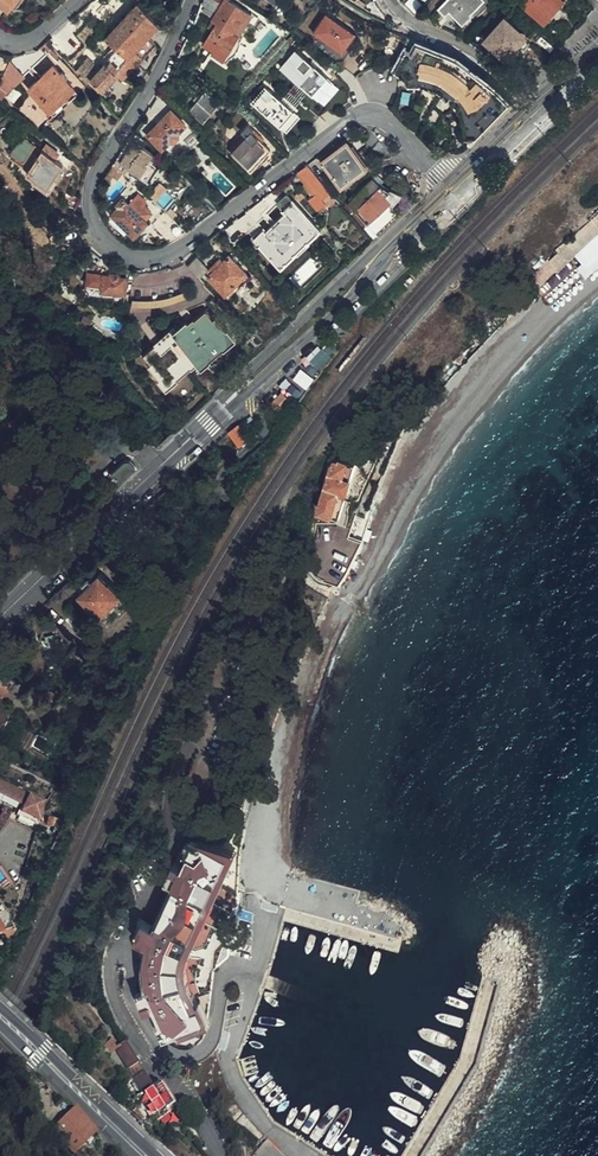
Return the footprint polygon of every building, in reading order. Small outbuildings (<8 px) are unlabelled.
[(160,1),(164,5),(171,11),(176,5),(170,0),(168,0),(168,1),(167,0),(162,0),(160,1)] [(238,51),(238,48),(239,44),(241,40),(237,38),(250,16),(224,0),(210,22),(215,25),(210,33),(201,46),(202,47),(212,53),(210,56),(225,66),(228,63),(230,62),(233,60),(234,58),(227,54),(232,47),(238,51)] [(487,2),(485,0),(448,0),(438,10),(446,18),(451,14),(464,26),(487,2)] [(521,3),(520,4),(543,23),(545,22),(547,22),(549,20),(551,18),(550,15),(555,9),(558,9),(560,7),(561,6),(561,3),(562,1),(561,0),(517,0),(521,3)] [(115,56),(110,62),(106,65),(105,64),(90,80),(102,91),(116,76),(121,81),(155,46),(149,36),(160,24),(139,4),(105,39),(117,50),(113,54),(115,56)] [(164,5),(162,7),(168,13),(171,11),(164,5)] [(312,33),(341,54),(347,46),(355,37),(326,15),(312,33)] [(532,47),(528,43),(511,29),(513,26),(502,17),(482,41),(514,67),(532,47)] [(78,32),(85,41),(88,43),(99,32),(90,21),(78,32)] [(215,25),(210,22),(205,30),(210,33),(215,25)] [(511,29),(528,43),(532,38),(515,24),(513,26),(511,29)] [(468,138),(478,138),(509,104),(495,88),(461,64),(444,56),(417,44),(412,54),(407,51),(404,56),(398,53),(401,48),(408,39),(385,31),(376,43),(384,55),(384,64),(401,75),(406,79),(411,87),(424,88),(438,91),(444,94),(452,100),(456,105),(461,112),(465,123),(467,132),(468,138)] [(74,51),(85,41),(78,32),(66,43),(74,51)] [(412,54),(417,44),(409,40),(408,39),(401,48),(407,51),(412,54)] [(347,46),(341,54),(344,61),(352,50),(347,46)] [(200,50),(210,56),(212,53),(202,47),(200,50)] [(237,53),(238,51),(232,47),(227,54),(234,58),(235,56),(237,53)] [(279,65),(317,101),(335,83),(297,47),(279,65)] [(30,70),(12,53),(4,71),(15,83),(30,70)] [(107,59),(110,62),(115,56),(113,54),(112,53),(107,59)] [(50,111),(74,88),(52,65),(28,87),(50,111)] [(0,79),(0,88),(5,92),(15,83),(4,71),(0,79)] [(262,86),(250,104),(289,131),(302,112),(262,86)] [(78,92),(74,88),(50,111),(54,115),(78,92)] [(202,124),(218,105),(205,94),(188,113),(202,124)] [(183,127),(170,114),(147,136),(161,150),(168,142),(170,143),(174,144),(178,140),(177,134),(183,127)] [(253,132),(248,128),(241,135),(246,140),(230,156),(250,175),(257,167),(260,170),(266,162),(264,160),(270,153),(262,145),(251,135),(253,132)] [(19,138),(11,132),(4,141),(12,147),(19,138)] [(264,142),(253,132),(251,135),(262,145),(264,142)] [(9,155),(22,164),(33,149),(20,141),(9,155)] [(123,157),(114,168),(120,173),(127,179),(128,180),(129,180),(135,183),(139,177),(145,181),(153,169),(146,164),(151,157),(136,147),(128,151),(124,158),(123,157)] [(365,168),(349,147),(325,164),(343,188),(358,178),(356,176),(365,168)] [(41,154),(53,161),(57,155),(46,148),(41,154)] [(124,148),(120,155),(123,157),(124,158),(128,151),(124,148)] [(41,154),(31,170),(26,177),(47,191),(63,168),(53,161),(41,154)] [(334,199),(307,166),(305,168),(298,174),(306,184),(305,184),(315,197),(310,201),(319,211),(334,199)] [(127,179),(120,173),(113,179),(120,185),(127,179)] [(380,189),(372,182),(349,205),(368,226),(393,204),(394,196),(385,192),(380,189)] [(155,203),(163,211),(167,206),(168,208),(182,191),(172,183),(164,191),(155,203)] [(150,198),(161,189),(158,186),(148,197),(150,198)] [(164,191),(161,189),(150,198),(155,203),(164,191)] [(57,202),(75,208),(79,196),(60,190),(57,202)] [(301,192),(296,196),(300,201),(305,197),(301,192)] [(321,231),(287,195),(281,201),(287,208),(284,211),(286,213),(266,231),(264,229),(263,230),(261,228),(258,230),(260,232),(253,239),(274,261),(278,258),(284,265),(321,231)] [(120,207),(112,215),(129,231),(133,236),(146,223),(144,221),(151,214),(144,206),(145,204),(137,196),(128,205),(122,199),(117,204),(120,207)] [(281,201),(277,204),(284,211),(287,208),(281,201)] [(129,231),(112,215),(107,220),(124,237),(129,231)] [(583,248),(590,241),(597,234),(597,219),(575,240),(583,248)] [(253,227),(245,234),(247,237),(255,230),(253,227)] [(572,246),(568,242),(557,252),(561,256),(572,246)] [(87,270),(93,262),(85,256),(79,264),(87,270)] [(197,257),(188,266),(200,277),(209,269),(197,257)] [(225,296),(246,274),(229,258),(224,263),(214,273),(210,270),(202,279),(206,282),(208,280),(225,296)] [(280,268),(284,265),(278,258),(274,261),(280,268)] [(214,273),(224,263),(220,260),(210,270),(214,273)] [(88,273),(87,284),(98,285),(101,274),(88,273)] [(117,277),(119,274),(109,273),(108,275),(101,274),(98,285),(99,285),(99,288),(120,293),(125,279),(117,277)] [(127,294),(132,279),(127,279),(128,278),(119,277),(119,274),(117,277),(125,279),(120,293),(99,288),(98,294),(125,298),(127,294)] [(250,278),(246,274),(225,296),(229,299),(250,278)] [(133,294),(132,304),(149,304),(161,303),(167,301),(181,297),(187,294),(185,281),(182,277),(154,285),(149,286),(134,286),(133,294)] [(86,293),(98,294),(99,288),(97,287),(98,285),(87,284),(86,293)] [(216,322),(213,319),(206,310),(194,319),(201,327),(198,329),(199,330),(196,332),(190,326),(178,336),(175,331),(162,342),(167,348),(165,350),(164,349),(161,351),(155,344),(144,354),(151,362),(153,365),(156,364),(168,379),(195,357),(199,361),(226,339),(214,324),(216,322)] [(215,317),(213,319),(216,322),(214,324),(226,339),(199,361),(195,357),(168,379),(156,364),(153,365),(151,362),(148,365),(159,377),(157,379),(166,389),(178,379),(177,378),(194,364),(198,368),(211,359),(210,358),(222,348),(224,348),(236,338),(227,329),(226,329),(215,317)] [(201,327),(194,319),(193,318),(187,323),(190,326),(196,332),(199,330),(198,329),(201,327)] [(178,336),(190,326),(187,323),(186,322),(176,330),(175,331),(178,336)] [(159,338),(162,342),(175,331),(176,330),(173,326),(159,338)] [(154,343),(155,344),(161,351),(164,349),(165,350),(167,348),(162,342),(159,338),(154,343)] [(279,419),(293,402),(284,392),(268,408),(279,419)] [(119,403),(113,397),(107,404),(114,409),(119,403)] [(249,439),(238,425),(228,433),(240,447),(249,439)] [(123,479),(135,467),(135,463),(132,460),(130,458),(128,458),(125,459),(109,474),(110,476),(108,479),(112,484),(118,478),(119,479),(123,479)] [(348,458),(340,461),(334,460),(328,464),(326,466),(323,484),(325,485),(321,496),(320,499),(322,500),(319,506),(318,511),(331,514),(337,499),(343,501),(356,464),(347,463),(348,458)] [(338,516),(343,501),(337,499),(331,514),(338,516)] [(361,543),(356,541),(321,531),(311,550),(305,562),(318,579),(338,584),(349,567),(361,543)] [(110,583),(100,573),(93,580),(91,578),(88,579),(84,582),(84,586),(87,587),(79,594),(89,603),(87,605),(105,621),(127,598),(111,582),(110,583)] [(10,688),(0,678),(0,698),(10,688)] [(3,704),(0,708),(0,731),(14,712),(3,704)] [(64,752),(71,756),(75,750),(69,746),(64,752)] [(42,802),(0,780),(0,793),(21,804),(16,813),(37,824),(42,802)] [(48,817),(46,825),(53,827),(56,820),(48,817)] [(239,905),(241,875),(221,870),(226,856),(191,840),(190,843),(187,842),(185,845),(188,846),(179,866),(173,864),(164,882),(172,886),(153,928),(143,924),(135,943),(146,947),(144,962),(143,992),(136,995),(144,1014),(151,1012),(163,1039),(207,1019),(214,969),(230,956),(227,941),(220,940),(216,922),(224,907),(239,905)] [(150,1084),(124,1040),(117,1043),(120,1048),(116,1050),(127,1067),(120,1071),(125,1080),(132,1076),(140,1090),(137,1092),(153,1118),(174,1106),(158,1079),(150,1084)] [(94,1130),(74,1109),(55,1128),(75,1149),(94,1130)] [(268,1139),(252,1155),(285,1155),(268,1139)]
